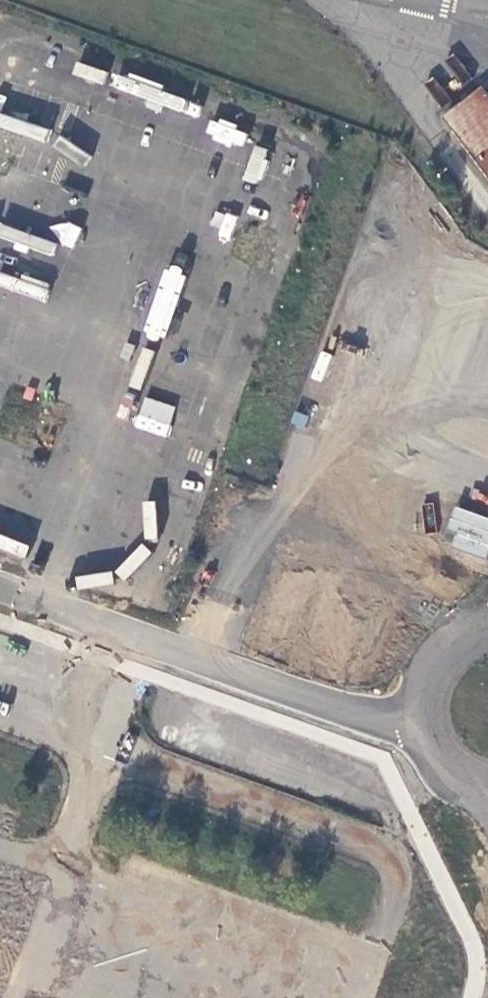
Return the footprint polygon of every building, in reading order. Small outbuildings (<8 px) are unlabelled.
[(484,86),(442,117),(487,178),(487,92),(484,86)] [(144,396),(134,426),(165,436),(175,406),(144,396)] [(457,507),(447,532),(459,536),(454,549),(487,561),(487,518),(457,507)]
